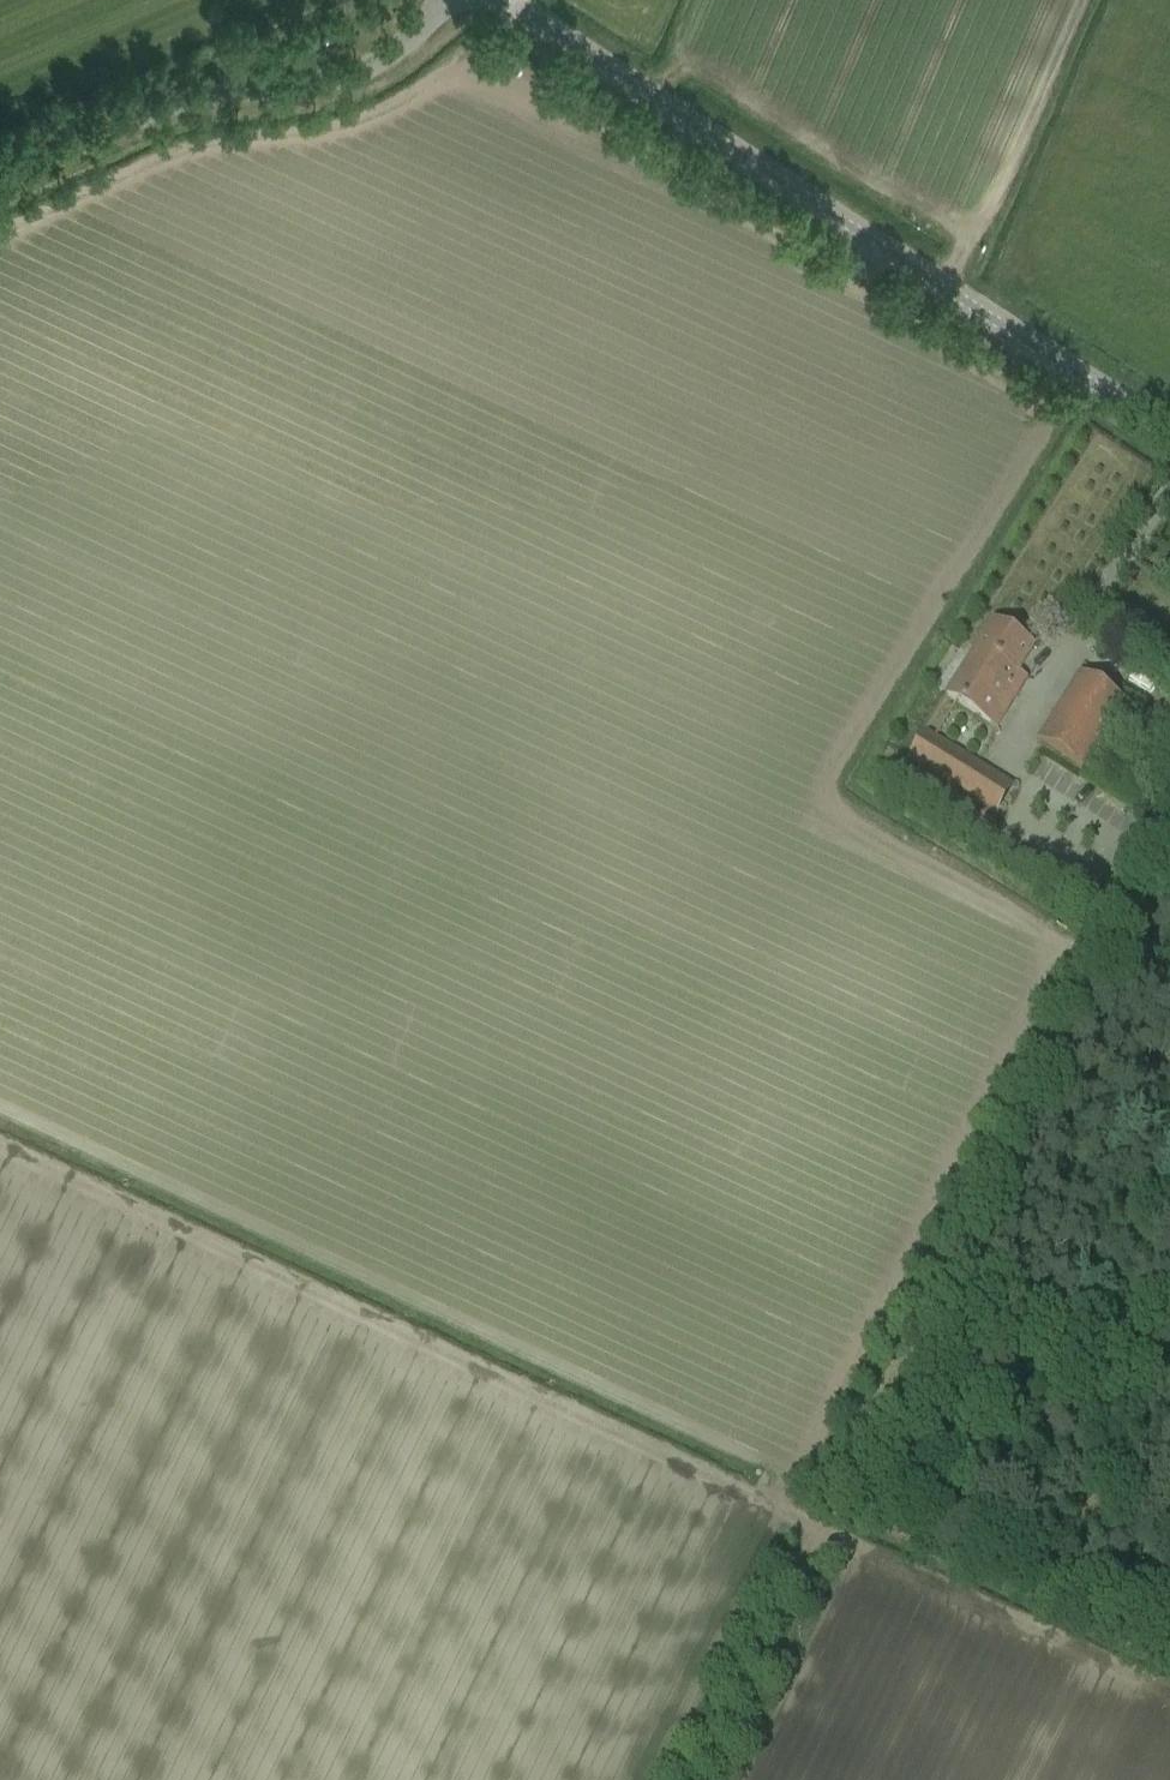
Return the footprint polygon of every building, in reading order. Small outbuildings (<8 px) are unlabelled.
[(992,624),(980,644),(947,697),(977,716),(997,729),(1020,692),(1011,687),(1033,650),(992,624)] [(1039,745),(1081,772),(1123,705),(1080,678),(1039,745)] [(1013,787),(925,733),(908,762),(996,816),(1013,787)]
